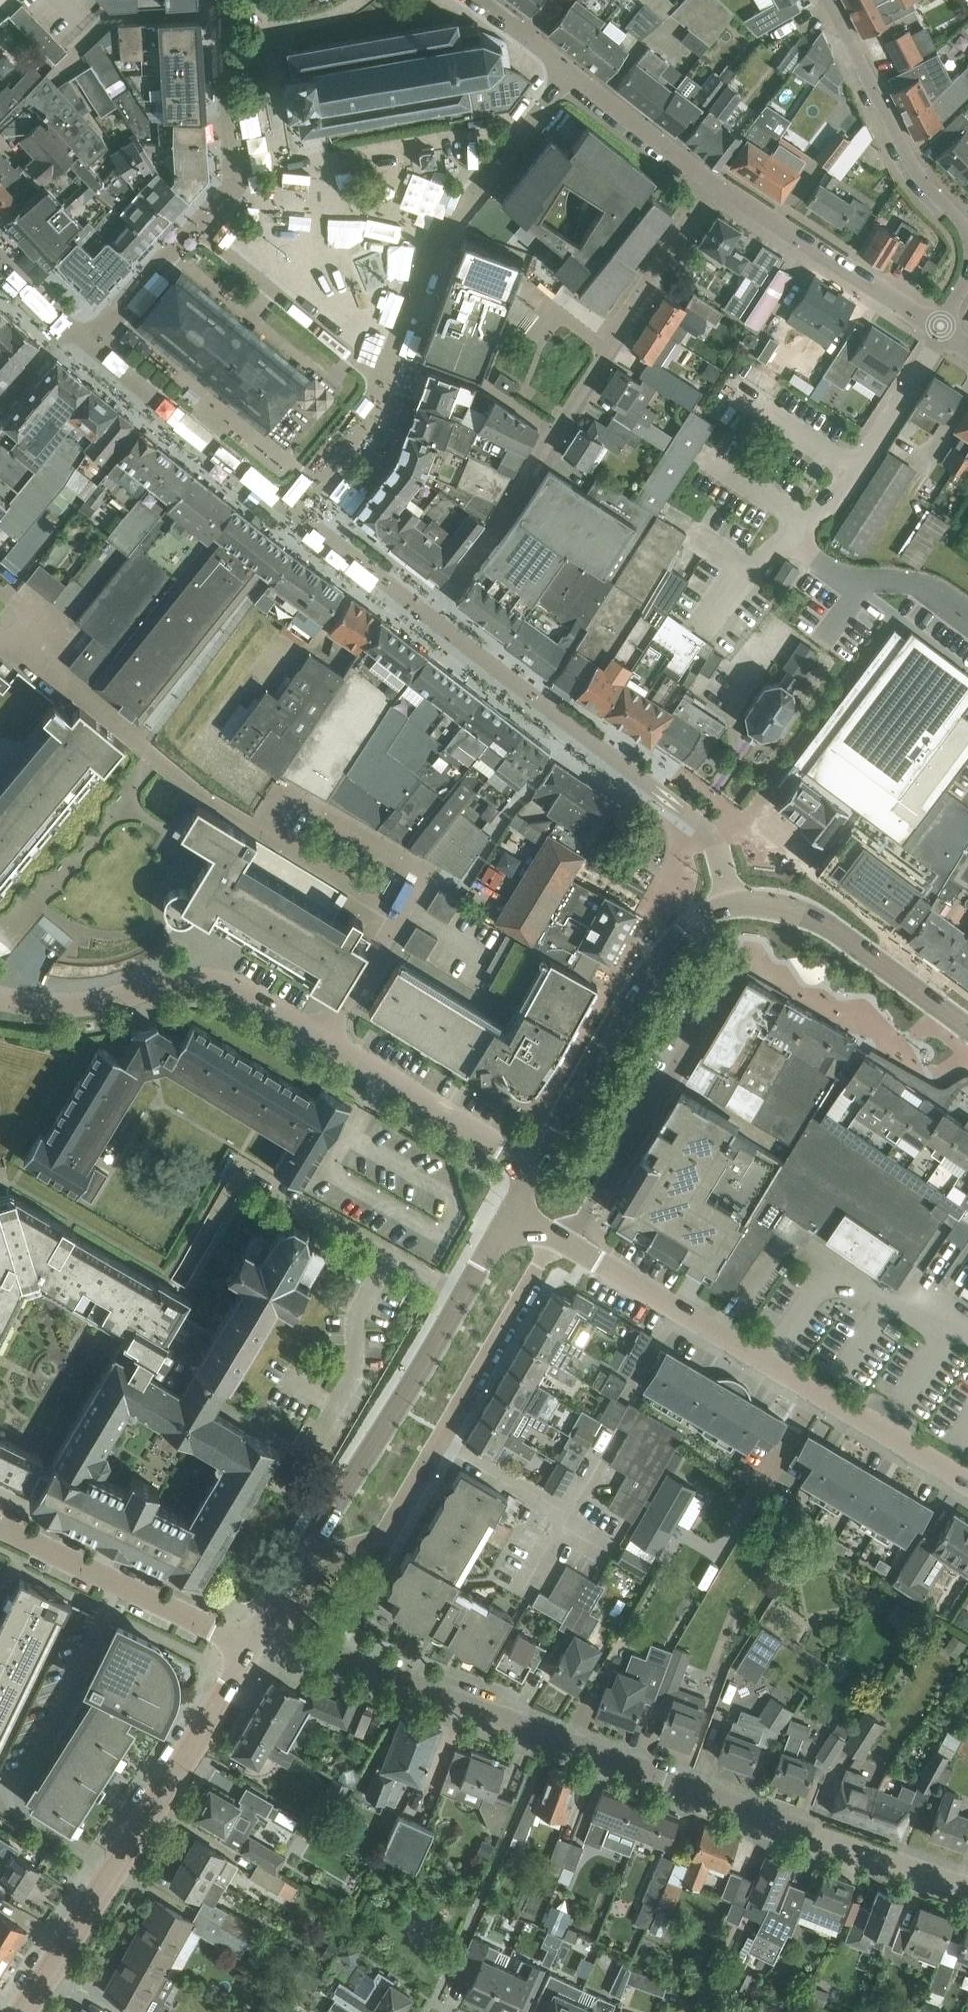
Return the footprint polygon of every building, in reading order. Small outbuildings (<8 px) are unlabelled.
[(198,5),(198,0),(100,0),(110,10),(198,5)] [(530,15),(542,0),(510,0),(530,15)] [(604,22),(577,0),(576,0),(549,34),(577,56),(604,22)] [(676,5),(671,0),(643,0),(645,2),(662,19),(664,20),(671,13),(677,6),(676,5)] [(714,39),(734,12),(722,0),(683,0),(677,6),(671,13),(690,28),(681,40),(701,56),(714,39)] [(775,1),(742,20),(757,36),(802,10),(796,0),(774,0),(775,1)] [(877,0),(844,0),(851,14),(877,0)] [(851,14),(863,37),(917,9),(912,1),(914,0),(877,0),(851,14)] [(664,20),(662,19),(645,2),(625,27),(640,39),(664,20)] [(22,4),(11,15),(54,62),(56,63),(69,50),(22,4)] [(121,49),(201,45),(199,19),(120,24),(121,49)] [(510,66),(508,50),(507,44),(504,39),(482,31),(479,31),(478,23),(457,26),(456,19),(453,19),(453,22),(435,26),(435,22),(432,23),(432,26),(414,29),(414,26),(411,27),(412,30),(393,33),(393,30),(390,30),(391,33),(372,37),(371,33),(368,34),(369,37),(352,40),(351,37),(348,37),(349,40),(332,43),(331,40),(329,41),(329,44),(313,47),(313,44),(310,44),(310,47),(291,50),(291,47),(288,48),(293,77),(284,78),(289,109),(298,108),(303,136),(306,136),(305,132),(324,129),(325,132),(327,132),(328,132),(327,129),(343,126),(344,129),(346,128),(346,125),(363,122),(364,125),(366,125),(366,122),(383,119),(383,122),(386,121),(386,118),(405,115),(405,118),(408,118),(407,115),(425,111),(426,114),(429,114),(428,111),(446,108),(447,111),(449,110),(450,110),(451,118),(449,119),(449,120),(510,110),(532,81),(520,72),(510,68),(510,66)] [(628,50),(618,42),(626,32),(609,19),(601,29),(600,28),(605,22),(604,22),(577,56),(606,78),(628,50)] [(203,78),(201,45),(121,49),(120,24),(115,24),(106,33),(121,59),(140,58),(141,88),(163,87),(163,81),(203,78)] [(821,31),(821,32),(805,53),(804,55),(814,63),(827,44),(829,44),(822,30),(821,31)] [(909,31),(886,43),(899,68),(922,56),(909,31)] [(204,99),(203,78),(163,81),(163,87),(141,88),(140,58),(121,59),(106,33),(101,37),(141,103),(204,99)] [(151,119),(141,103),(101,37),(84,54),(93,66),(92,66),(112,97),(118,107),(119,106),(138,138),(158,170),(160,172),(189,199),(206,180),(209,173),(207,141),(154,140),(153,119),(151,119)] [(805,53),(794,44),(777,68),(788,76),(804,55),(805,53)] [(686,76),(667,62),(649,47),(637,62),(636,62),(616,87),(654,117),(675,88),(676,89),(686,76)] [(950,79),(946,84),(939,69),(945,65),(937,52),(917,64),(889,78),(895,91),(892,92),(903,115),(931,102),(951,80),(950,79)] [(835,98),(854,76),(839,62),(819,83),(835,98)] [(92,66),(77,76),(96,107),(112,97),(92,66)] [(675,88),(654,117),(675,133),(689,115),(693,118),(704,104),(709,108),(710,108),(729,83),(715,72),(692,101),(676,89),(675,88)] [(44,75),(26,95),(56,128),(79,154),(88,165),(109,146),(101,134),(84,115),(83,114),(75,105),(58,87),(57,86),(46,73),(44,75)] [(967,94),(967,83),(958,73),(951,80),(931,102),(903,115),(915,139),(943,125),(938,116),(943,111),(947,115),(967,94)] [(58,86),(58,87),(75,105),(82,100),(69,80),(69,79),(58,86)] [(719,124),(736,102),(740,96),(735,89),(729,83),(710,108),(709,108),(684,140),(702,153),(706,157),(706,158),(718,167),(723,161),(741,138),(728,128),(727,130),(722,126),(719,124)] [(0,100),(10,111),(24,96),(15,87),(14,85),(0,100)] [(4,221),(16,210),(38,189),(79,154),(56,128),(26,95),(24,96),(10,111),(0,119),(0,127),(14,143),(20,139),(35,156),(26,164),(30,169),(22,177),(0,154),(0,217),(4,221)] [(82,100),(75,105),(83,114),(84,115),(90,111),(90,110),(83,99),(82,100)] [(158,118),(206,119),(204,99),(141,103),(151,119),(153,119),(158,118)] [(962,111),(935,137),(935,138),(937,136),(948,147),(937,158),(954,176),(967,162),(967,118),(962,111)] [(207,141),(206,119),(158,118),(153,119),(154,140),(207,141)] [(747,139),(730,165),(752,180),(769,153),(780,136),(759,122),(747,139)] [(874,138),(866,122),(863,123),(851,138),(830,167),(827,171),(837,178),(841,180),(842,180),(860,156),(870,142),(873,138),(874,138)] [(579,287),(578,288),(601,307),(635,264),(631,261),(672,210),(652,194),(652,195),(646,190),(654,179),(588,126),(572,146),(573,146),(568,153),(552,140),(502,202),(538,231),(536,238),(520,232),(519,234),(518,234),(516,234),(514,234),(512,235),(511,236),(510,238),(510,239),(509,240),(510,243),(510,244),(511,246),(513,247),(514,248),(513,250),(529,256),(527,263),(523,262),(506,308),(511,310),(511,312),(511,314),(511,316),(511,318),(513,321),(514,323),(515,324),(517,326),(519,327),(521,328),(524,328),(526,328),(527,328),(529,327),(531,326),(533,325),(535,324),(537,321),(538,318),(539,316),(539,313),(538,309),(537,307),(536,306),(534,304),(560,272),(579,287)] [(828,168),(850,140),(837,130),(816,159),(828,168)] [(781,199),(809,156),(780,136),(769,153),(752,180),(781,199)] [(190,199),(189,199),(160,172),(158,170),(138,138),(113,153),(123,175),(138,192),(139,191),(141,194),(171,218),(172,219),(190,199)] [(870,142),(860,156),(879,170),(887,166),(879,149),(870,142)] [(123,175),(113,153),(109,146),(88,165),(102,181),(117,201),(112,206),(123,215),(151,239),(171,218),(141,194),(139,191),(138,192),(123,175)] [(437,166),(435,151),(435,150),(419,153),(422,168),(437,166)] [(102,181),(88,165),(79,154),(38,189),(16,210),(4,221),(5,220),(18,235),(17,235),(19,237),(23,234),(35,247),(72,210),(74,207),(75,208),(102,181)] [(954,176),(967,191),(967,162),(954,176)] [(830,189),(837,178),(827,171),(807,203),(841,225),(843,222),(857,231),(871,209),(854,198),(850,203),(830,189)] [(105,213),(112,206),(117,201),(102,181),(75,208),(74,207),(72,210),(35,247),(35,248),(32,251),(34,253),(34,252),(48,267),(52,263),(74,239),(71,236),(88,217),(96,223),(105,213)] [(133,259),(151,239),(123,215),(112,206),(105,213),(113,221),(104,230),(107,234),(106,235),(133,259)] [(133,259),(106,235),(107,234),(104,230),(113,221),(105,213),(96,223),(93,243),(91,246),(103,257),(122,274),(134,261),(133,259)] [(760,284),(749,302),(734,292),(724,307),(760,330),(794,277),(779,267),(774,275),(730,246),(741,230),(718,215),(699,245),(760,284)] [(93,243),(96,223),(88,217),(71,236),(74,239),(52,263),(54,264),(53,264),(76,286),(103,257),(91,246),(93,243)] [(912,268),(915,262),(916,262),(929,242),(916,234),(918,230),(903,221),(894,234),(877,224),(860,252),(883,267),(891,254),(912,268)] [(506,308),(523,262),(524,259),(522,258),(521,261),(466,241),(467,238),(465,237),(462,245),(422,355),(481,377),(506,308)] [(98,299),(122,274),(103,257),(76,286),(91,299),(98,299)] [(929,259),(924,267),(933,273),(938,265),(929,259)] [(181,270),(135,326),(265,432),(311,377),(181,270)] [(809,315),(834,331),(855,299),(815,273),(787,315),(802,325),(809,315)] [(648,322),(676,341),(696,311),(716,324),(723,312),(693,293),(684,307),(666,295),(648,322)] [(12,319),(0,308),(0,327),(3,329),(12,319)] [(40,343),(12,319),(3,329),(0,327),(0,387),(40,343)] [(657,371),(676,341),(648,322),(631,349),(649,361),(639,376),(670,396),(678,384),(657,371)] [(827,342),(834,332),(821,324),(815,334),(827,342)] [(890,379),(909,349),(872,325),(854,352),(843,345),(823,375),(843,389),(859,364),(869,371),(871,367),(890,379)] [(0,428),(0,495),(9,502),(40,465),(68,427),(62,422),(90,387),(90,386),(87,384),(86,386),(62,367),(58,363),(60,361),(57,359),(52,366),(4,424),(0,428)] [(540,393),(562,404),(574,381),(553,369),(540,393)] [(657,414),(634,399),(643,385),(618,369),(616,372),(612,371),(607,379),(610,382),(601,395),(620,407),(613,417),(643,436),(662,449),(670,436),(651,423),(657,414)] [(467,410),(475,388),(429,371),(417,403),(417,402),(416,404),(453,416),(492,435),(525,451),(538,428),(494,399),(482,418),(467,410)] [(511,396),(514,391),(519,384),(501,372),(494,384),(511,396)] [(935,376),(908,417),(933,434),(960,392),(935,376)] [(118,410),(100,395),(100,393),(94,388),(91,389),(90,387),(62,422),(68,427),(40,465),(9,502),(0,512),(0,525),(18,540),(25,532),(52,499),(65,483),(78,461),(87,450),(84,447),(93,436),(99,428),(102,430),(118,410)] [(512,474),(525,451),(492,435),(453,416),(416,404),(407,429),(455,449),(512,474)] [(498,539),(456,595),(507,634),(565,548),(613,577),(656,509),(657,509),(666,495),(691,455),(704,436),(715,419),(691,404),(634,494),(598,470),(587,488),(550,464),(517,513),(499,540),(498,539)] [(967,448),(967,409),(955,429),(962,434),(954,447),(952,446),(942,462),(954,470),(967,448)] [(128,428),(133,422),(118,410),(102,430),(99,428),(93,436),(84,447),(87,450),(78,461),(65,483),(52,499),(64,509),(76,493),(85,500),(100,479),(136,434),(128,428)] [(635,447),(643,436),(613,417),(606,427),(595,419),(587,432),(580,427),(563,454),(585,468),(602,442),(618,453),(626,441),(635,447)] [(494,506),(512,474),(455,449),(407,429),(406,431),(407,431),(396,461),(353,515),(377,534),(427,473),(470,490),(468,496),(494,506)] [(131,508),(172,456),(140,430),(136,434),(100,479),(85,500),(96,509),(109,493),(130,507),(131,508)] [(954,470),(967,478),(967,477),(967,448),(954,470)] [(835,535),(862,553),(916,470),(888,453),(835,535)] [(129,555),(194,474),(172,456),(131,508),(130,507),(106,537),(55,604),(75,621),(76,621),(128,555),(129,555)] [(485,522),(494,506),(468,496),(470,490),(427,473),(377,534),(439,582),(485,522)] [(116,654),(234,507),(194,474),(129,555),(128,555),(76,621),(75,621),(93,636),(116,654)] [(9,502),(0,495),(0,512),(9,502)] [(258,575),(262,571),(267,575),(272,579),(293,554),(288,550),(283,546),(234,507),(116,654),(93,636),(69,666),(140,723),(258,575)] [(949,524),(929,511),(899,557),(919,570),(949,524)] [(687,533),(657,515),(656,515),(613,582),(585,627),(591,631),(577,650),(576,650),(554,680),(575,694),(596,663),(602,667),(626,633),(639,612),(647,598),(687,533)] [(21,569),(45,539),(30,526),(25,532),(18,540),(5,556),(21,569)] [(585,627),(613,582),(565,553),(507,639),(504,643),(546,674),(583,625),(585,627)] [(293,554),(272,579),(254,600),(258,603),(257,604),(284,624),(279,631),(281,631),(281,630),(296,610),(292,607),(318,572),(293,554)] [(695,609),(722,568),(706,558),(679,599),(695,609)] [(784,591),(799,569),(786,560),(771,582),(784,591)] [(301,644),(305,638),(307,640),(343,590),(322,575),(296,610),(281,630),(301,644)] [(358,653),(381,618),(353,598),(328,632),(358,653)] [(643,651),(668,612),(647,598),(639,612),(626,633),(602,667),(596,663),(575,694),(602,711),(643,651)] [(714,646),(686,625),(668,612),(643,651),(602,711),(650,744),(654,739),(672,711),(662,704),(678,679),(688,685),(696,672),(687,666),(697,650),(706,657),(714,646)] [(390,704),(428,655),(381,618),(358,653),(342,676),(345,678),(282,773),(327,799),(390,704)] [(775,784),(786,792),(777,805),(802,823),(800,825),(823,843),(825,840),(834,847),(823,862),(875,910),(873,912),(890,924),(891,923),(905,933),(933,896),(934,897),(967,842),(967,803),(944,785),(967,752),(967,714),(954,703),(967,684),(967,682),(892,626),(775,784)] [(818,653),(801,641),(784,666),(789,670),(780,681),(778,681),(766,683),(763,685),(746,711),(745,714),(747,726),(749,729),(749,728),(750,729),(745,736),(754,742),(759,735),(760,735),(759,736),(762,736),(775,734),(777,732),(795,707),(796,703),(794,691),(792,690),(800,678),(801,678),(818,653)] [(245,718),(231,737),(247,750),(244,753),(278,776),(281,772),(282,773),(345,678),(342,676),(311,655),(301,669),(299,668),(278,698),(267,690),(252,710),(245,718)] [(379,829),(482,696),(428,655),(390,704),(327,799),(379,829)] [(12,951),(45,912),(76,938),(62,955),(68,955),(79,957),(90,958),(111,956),(121,953),(141,944),(150,939),(159,932),(164,927),(173,919),(177,921),(180,921),(184,921),(188,919),(191,917),(193,915),(195,913),(337,999),(367,949),(371,942),(356,933),(363,921),(352,915),(345,926),(344,927),(355,934),(370,943),(366,949),(330,926),(334,919),(347,897),(348,896),(256,840),(214,814),(198,804),(125,744),(80,707),(72,700),(26,662),(18,672),(10,681),(2,692),(0,690),(0,941),(12,951)] [(672,711),(654,739),(697,768),(715,741),(714,740),(717,736),(718,737),(726,724),(701,707),(700,709),(691,703),(695,698),(686,692),(673,711),(672,711)] [(406,845),(507,716),(482,696),(379,829),(406,845)] [(484,780),(524,729),(507,716),(406,845),(425,855),(460,811),(477,790),(484,780)] [(540,764),(546,756),(551,750),(524,729),(484,780),(477,790),(491,802),(481,814),(491,821),(529,772),(532,775),(535,770),(540,764)] [(630,814),(625,811),(620,808),(621,805),(555,762),(534,794),(546,802),(542,807),(558,818),(549,833),(495,921),(496,922),(531,943),(532,944),(572,878),(586,856),(584,855),(594,840),(597,842),(598,841),(608,848),(630,814)] [(460,811),(425,855),(461,876),(491,835),(460,811)] [(509,823),(522,832),(529,823),(516,813),(509,823)] [(906,938),(942,964),(967,932),(967,843),(951,871),(932,901),(930,905),(930,906),(926,911),(915,926),(907,937),(906,938)] [(602,958),(609,961),(636,912),(572,878),(532,944),(531,947),(590,980),(602,958)] [(448,923),(461,901),(439,888),(426,909),(448,923)] [(403,947),(425,960),(438,938),(417,925),(403,947)] [(942,964),(967,984),(967,932),(942,964)] [(531,947),(515,938),(489,986),(524,1005),(508,1034),(483,1018),(486,1013),(464,999),(461,1004),(397,965),(369,1010),(466,1071),(467,1070),(480,1073),(480,1074),(491,1073),(490,1065),(500,1063),(500,1064),(509,1084),(510,1085),(511,1086),(512,1087),(513,1088),(514,1089),(515,1089),(515,1090),(516,1090),(517,1090),(517,1091),(518,1091),(519,1091),(520,1092),(521,1092),(522,1092),(523,1092),(524,1092),(525,1092),(526,1092),(527,1092),(528,1092),(529,1092),(529,1091),(530,1091),(531,1091),(532,1090),(533,1090),(533,1089),(534,1089),(535,1088),(536,1088),(536,1087),(537,1087),(537,1086),(545,1074),(555,1060),(563,1045),(571,1031),(580,1014),(597,984),(590,980),(531,947)] [(764,1040),(787,998),(751,978),(705,1055),(706,1055),(690,1081),(713,1095),(727,1104),(742,1077),(764,1040)] [(753,1119),(814,1014),(787,998),(764,1040),(742,1077),(727,1104),(753,1119)] [(774,1132),(836,1026),(814,1014),(753,1119),(774,1132)] [(24,1160),(90,1201),(107,1173),(89,1162),(144,1071),(166,1066),(290,1141),(274,1169),(301,1185),(327,1143),(329,1144),(345,1116),(344,1115),(349,1106),(322,1089),(316,1099),(193,1024),(179,1047),(171,1042),(173,1039),(171,1037),(169,1041),(161,1036),(160,1036),(158,1025),(132,1031),(135,1042),(130,1051),(126,1048),(125,1050),(129,1052),(124,1061),(100,1047),(46,1136),(41,1133),(24,1160)] [(838,1073),(854,1046),(858,1039),(836,1026),(774,1132),(795,1145),(838,1073)] [(854,1046),(838,1073),(795,1145),(785,1161),(754,1212),(774,1225),(785,1208),(810,1225),(811,1224),(828,1236),(827,1237),(849,1253),(850,1251),(868,1263),(867,1264),(889,1280),(890,1278),(898,1284),(950,1208),(961,1215),(967,1205),(967,1084),(965,1082),(961,1089),(959,1088),(957,1091),(946,1107),(867,1052),(865,1055),(854,1046)] [(672,1108),(610,1211),(713,1274),(715,1275),(716,1274),(722,1264),(728,1254),(734,1244),(741,1233),(747,1224),(754,1212),(785,1161),(736,1131),(741,1123),(684,1089),(672,1108)] [(242,1287),(214,1333),(182,1313),(191,1298),(159,1280),(157,1283),(73,1234),(75,1231),(16,1196),(16,1195),(0,1200),(0,1340),(24,1291),(27,1293),(42,1288),(43,1287),(126,1335),(116,1352),(101,1381),(53,1460),(0,1434),(0,1475),(28,1489),(28,1488),(35,1491),(30,1501),(64,1517),(64,1516),(97,1531),(97,1532),(131,1548),(131,1547),(164,1563),(164,1565),(199,1581),(235,1521),(241,1511),(241,1510),(276,1451),(278,1452),(279,1451),(212,1410),(276,1304),(291,1313),(327,1254),(313,1246),(309,1245),(306,1233),(309,1231),(308,1229),(305,1231),(295,1225),(295,1221),(293,1221),(292,1225),(280,1228),(279,1225),(277,1226),(279,1229),(272,1239),(262,1234),(263,1230),(261,1230),(261,1234),(255,1235),(252,1232),(251,1233),(253,1236),(242,1254),(235,1250),(233,1253),(231,1251),(225,1261),(227,1263),(226,1266),(233,1270),(230,1274),(226,1275),(227,1278),(242,1287)] [(961,1215),(947,1236),(964,1247),(967,1241),(967,1205),(961,1215)] [(777,1227),(774,1225),(754,1212),(747,1224),(769,1239),(777,1227)] [(763,1248),(769,1239),(747,1224),(741,1233),(763,1248)] [(756,1259),(763,1248),(741,1233),(734,1244),(756,1259)] [(749,1268),(756,1259),(734,1244),(728,1254),(749,1268)] [(742,1278),(749,1268),(728,1254),(722,1264),(742,1278)] [(736,1288),(742,1278),(722,1264),(716,1274),(736,1288)] [(728,1299),(736,1288),(716,1274),(715,1275),(709,1286),(728,1299)] [(621,1316),(587,1296),(577,1291),(571,1301),(553,1290),(535,1320),(571,1340),(581,1323),(585,1326),(589,1318),(612,1331),(621,1316)] [(583,1359),(588,1350),(571,1340),(535,1320),(522,1344),(564,1368),(573,1353),(583,1359)] [(577,1376),(564,1368),(522,1344),(508,1367),(539,1384),(546,1370),(571,1385),(577,1376)] [(630,1374),(641,1355),(629,1348),(618,1367),(630,1374)] [(713,1376),(706,1373),(681,1358),(680,1359),(667,1351),(665,1355),(664,1355),(644,1387),(657,1395),(657,1394),(670,1402),(665,1410),(681,1419),(685,1411),(706,1423),(702,1431),(717,1441),(722,1433),(735,1440),(735,1441),(747,1448),(753,1438),(767,1447),(767,1448),(768,1449),(782,1425),(781,1424),(784,1420),(768,1409),(767,1411),(752,1402),(750,1393),(745,1385),(738,1379),(730,1376),(720,1376),(713,1376)] [(539,1384),(508,1367),(495,1390),(525,1408),(535,1414),(538,1416),(551,1391),(539,1384)] [(611,1370),(600,1389),(612,1396),(616,1399),(627,1379),(611,1370)] [(511,1432),(525,1408),(495,1390),(481,1414),(481,1415),(511,1432)] [(628,1405),(616,1399),(612,1396),(599,1419),(614,1428),(617,1424),(628,1405)] [(683,1434),(659,1420),(629,1403),(628,1405),(617,1424),(629,1432),(611,1464),(627,1473),(608,1507),(633,1521),(683,1434)] [(538,1416),(535,1414),(530,1423),(544,1432),(550,1423),(538,1416)] [(480,1416),(466,1441),(496,1458),(504,1444),(530,1458),(537,1447),(511,1432),(481,1415),(480,1416)] [(578,1424),(572,1436),(571,1436),(589,1447),(596,1434),(578,1424)] [(893,1535),(905,1542),(924,1508),(922,1508),(910,1501),(913,1495),(838,1451),(835,1457),(823,1449),(826,1444),(809,1434),(806,1439),(805,1439),(791,1462),(792,1463),(793,1462),(808,1471),(802,1481),(813,1488),(809,1495),(838,1513),(843,1505),(864,1517),(859,1525),(889,1542),(893,1535)] [(575,1470),(589,1447),(571,1436),(572,1436),(570,1435),(567,1440),(563,1447),(568,1450),(561,1462),(575,1470)] [(561,1462),(547,1486),(561,1494),(575,1470),(561,1462)] [(494,1521),(508,1497),(461,1470),(413,1553),(409,1550),(387,1589),(399,1596),(392,1609),(429,1630),(428,1632),(427,1632),(431,1638),(437,1641),(443,1642),(443,1641),(444,1639),(486,1663),(513,1617),(489,1603),(486,1608),(449,1586),(488,1518),(494,1521)] [(668,1472),(630,1537),(658,1553),(677,1521),(693,1493),(696,1488),(668,1472)] [(796,1517),(801,1509),(790,1502),(785,1511),(796,1517)] [(892,1581),(921,1600),(929,1587),(919,1580),(937,1553),(967,1573),(967,1520),(955,1511),(940,1534),(928,1527),(892,1581)] [(843,1554),(848,1546),(826,1532),(821,1541),(843,1554)] [(625,1547),(617,1560),(643,1575),(651,1561),(645,1558),(628,1548),(625,1547)] [(886,1573),(891,1564),(880,1557),(875,1566),(886,1573)] [(549,1596),(569,1608),(572,1604),(587,1577),(567,1565),(549,1596)] [(603,1586),(598,1583),(587,1577),(572,1604),(588,1613),(603,1586)] [(57,1614),(63,1618),(71,1602),(64,1599),(65,1597),(28,1579),(27,1581),(25,1580),(21,1578),(14,1592),(13,1593),(18,1595),(12,1607),(8,1605),(1,1619),(5,1621),(0,1632),(0,1732),(57,1614)] [(569,1608),(549,1596),(539,1591),(532,1603),(562,1620),(569,1608)] [(913,1611),(897,1601),(886,1618),(902,1629),(913,1611)] [(562,1620),(559,1626),(575,1635),(565,1651),(564,1650),(550,1674),(562,1681),(560,1685),(572,1692),(574,1688),(576,1689),(590,1665),(589,1665),(599,1647),(585,1639),(590,1631),(580,1625),(588,1613),(572,1604),(569,1608),(562,1620)] [(955,1619),(967,1627),(967,1626),(967,1611),(962,1607),(955,1619)] [(147,1640),(140,1636),(118,1626),(88,1686),(101,1692),(30,1804),(70,1830),(71,1828),(68,1825),(75,1815),(79,1818),(94,1795),(89,1792),(96,1781),(100,1784),(115,1761),(111,1758),(117,1747),(122,1750),(136,1727),(127,1722),(136,1709),(156,1719),(154,1723),(158,1725),(170,1702),(173,1693),(174,1683),(173,1673),(171,1674),(171,1675),(160,1670),(165,1659),(166,1660),(168,1659),(162,1651),(155,1645),(147,1640)] [(763,1627),(737,1669),(747,1676),(768,1642),(778,1648),(784,1640),(763,1627)] [(504,1645),(495,1662),(522,1677),(529,1664),(535,1667),(547,1647),(546,1646),(545,1647),(536,1642),(536,1641),(519,1631),(509,1648),(504,1645)] [(954,1633),(946,1645),(958,1654),(967,1643),(954,1633)] [(677,1690),(683,1674),(691,1652),(675,1646),(673,1652),(667,1667),(656,1697),(652,1706),(669,1712),(660,1736),(675,1741),(673,1745),(686,1750),(687,1746),(689,1747),(703,1709),(693,1705),(696,1697),(677,1690)] [(607,1685),(598,1711),(600,1713),(610,1717),(611,1716),(633,1725),(643,1698),(638,1697),(640,1691),(656,1697),(667,1667),(654,1662),(647,1659),(632,1654),(625,1674),(613,1669),(607,1685)] [(346,1726),(359,1696),(344,1690),(339,1701),(311,1690),(308,1698),(273,1679),(246,1726),(287,1751),(310,1711),(346,1726)] [(757,1717),(780,1733),(794,1710),(771,1695),(757,1717)] [(380,1708),(372,1720),(382,1726),(389,1714),(380,1708)] [(420,1781),(441,1725),(404,1711),(383,1766),(377,1764),(366,1794),(385,1801),(396,1772),(420,1781)] [(865,1712),(843,1747),(862,1759),(884,1724),(865,1712)] [(804,1789),(809,1776),(814,1763),(796,1756),(803,1736),(807,1738),(812,1726),(790,1718),(786,1730),(790,1731),(783,1751),(782,1751),(772,1778),(790,1784),(788,1788),(800,1792),(801,1788),(804,1789)] [(748,1773),(759,1743),(758,1743),(763,1730),(734,1720),(729,1732),(719,1758),(734,1763),(733,1767),(748,1773)] [(287,1751),(246,1726),(232,1751),(258,1766),(265,1752),(273,1757),(288,1765),(294,1754),(287,1751)] [(846,1739),(831,1730),(815,1755),(830,1764),(846,1739)] [(955,1750),(963,1738),(948,1730),(942,1742),(955,1750)] [(955,1750),(966,1757),(967,1753),(967,1738),(964,1736),(963,1738),(955,1750)] [(472,1751),(471,1755),(455,1749),(455,1750),(456,1751),(440,1791),(442,1792),(447,1779),(485,1793),(479,1806),(490,1829),(501,1833),(515,1795),(514,1795),(511,1802),(494,1795),(506,1764),(509,1765),(510,1764),(472,1750),(471,1751),(472,1751)] [(936,1749),(916,1784),(917,1785),(930,1792),(936,1783),(945,1765),(950,1757),(936,1749)] [(945,1765),(936,1783),(944,1787),(953,1769),(945,1765)] [(567,1805),(577,1776),(553,1767),(542,1795),(533,1792),(513,1835),(526,1841),(538,1811),(565,1821),(571,1806),(567,1805)] [(878,1790),(877,1790),(864,1785),(867,1776),(847,1769),(843,1777),(831,1812),(865,1824),(878,1790)] [(865,1824),(898,1836),(914,1789),(902,1784),(897,1797),(883,1792),(891,1777),(885,1774),(877,1790),(878,1790),(865,1824)] [(335,1777),(319,1805),(334,1813),(350,1786),(335,1777)] [(258,1862),(274,1872),(284,1857),(246,1835),(259,1813),(265,1816),(274,1802),(247,1786),(239,1799),(242,1801),(240,1804),(210,1788),(195,1815),(224,1832),(220,1839),(246,1855),(258,1862)] [(637,1836),(649,1804),(604,1787),(592,1818),(593,1819),(584,1841),(600,1847),(609,1825),(637,1836)] [(963,1845),(967,1831),(967,1817),(953,1812),(959,1795),(945,1791),(930,1834),(963,1845)] [(666,1847),(678,1815),(649,1804),(637,1836),(666,1847)] [(298,1826),(303,1818),(286,1807),(281,1815),(298,1826)] [(381,1854),(416,1870),(434,1830),(399,1814),(381,1854)] [(724,1877),(739,1838),(704,1825),(692,1857),(693,1857),(683,1883),(699,1889),(706,1871),(724,1877)] [(560,1837),(551,1860),(563,1865),(572,1842),(560,1837)] [(16,1853),(19,1849),(1,1838),(0,1840),(0,1880),(1,1878),(24,1893),(40,1868),(16,1853)] [(226,1885),(232,1876),(238,1865),(224,1856),(225,1856),(196,1839),(184,1860),(226,1885)] [(494,1845),(483,1840),(477,1853),(489,1858),(494,1845)] [(572,1842),(563,1865),(575,1869),(583,1847),(572,1842)] [(742,1876),(733,1901),(747,1907),(743,1914),(761,1922),(770,1904),(771,1904),(774,1906),(790,1867),(767,1857),(757,1881),(742,1876)] [(213,1906),(226,1885),(184,1860),(171,1881),(199,1898),(200,1898),(213,1906)] [(258,1862),(250,1876),(278,1893),(279,1892),(286,1880),(286,1879),(274,1872),(258,1862)] [(657,1904),(668,1879),(669,1875),(655,1870),(642,1900),(645,1901),(635,1924),(647,1929),(657,1904)] [(733,1901),(742,1876),(731,1871),(722,1895),(733,1901)] [(846,1896),(852,1881),(825,1871),(815,1897),(807,1894),(808,1890),(807,1889),(805,1894),(789,1887),(791,1883),(789,1882),(779,1911),(770,1907),(771,1904),(770,1904),(761,1922),(754,1937),(768,1944),(772,1934),(780,1938),(785,1926),(792,1929),(790,1934),(791,1934),(796,1922),(795,1921),(798,1914),(816,1921),(818,1917),(840,1925),(838,1929),(839,1929),(843,1920),(851,1923),(858,1905),(860,1902),(846,1896)] [(668,1879),(657,1904),(672,1910),(683,1885),(668,1879)] [(868,1943),(873,1930),(887,1936),(901,1900),(878,1891),(871,1910),(858,1905),(851,1923),(844,1941),(861,1948),(868,1943)] [(164,1970),(192,1921),(157,1901),(130,1950),(164,1970)] [(561,1935),(571,1913),(554,1905),(544,1927),(561,1935)] [(900,1925),(892,1947),(918,1956),(919,1954),(937,1960),(942,1945),(943,1945),(953,1919),(921,1907),(912,1929),(900,1925)] [(256,1928),(228,1912),(222,1924),(249,1941),(256,1928)] [(13,1953),(27,1931),(0,1914),(0,1945),(13,1953)] [(249,1941),(222,1924),(213,1940),(240,1956),(249,1941)] [(958,1955),(967,1959),(967,1925),(958,1955)] [(568,1927),(564,1937),(574,1942),(579,1932),(568,1927)] [(487,2006),(504,1968),(493,1963),(500,1949),(472,1937),(460,1964),(461,1965),(462,1963),(477,1970),(465,1996),(468,1997),(469,2001),(476,2004),(479,2002),(487,2006)] [(351,1963),(361,1949),(347,1940),(337,1954),(351,1963)] [(330,1963),(339,1947),(329,1941),(320,1957),(330,1963)] [(13,1953),(0,1945),(0,1974),(13,1953)] [(167,2011),(168,2011),(170,2008),(169,2008),(171,2004),(152,1993),(164,1970),(130,1950),(106,1992),(141,2011),(142,2011),(167,2011)] [(487,2006),(495,2009),(495,2011),(510,2011),(521,1990),(533,1995),(545,1970),(521,1959),(515,1973),(504,1968),(487,2006)] [(940,1959),(928,1988),(944,1994),(955,1964),(940,1959)] [(304,1985),(311,1972),(301,1966),(294,1979),(304,1985)] [(734,1985),(745,1991),(754,1974),(743,1968),(734,1985)] [(377,2009),(382,2011),(401,2011),(402,2009),(405,2009),(409,2003),(408,2000),(411,1996),(392,1984),(394,1980),(379,1970),(372,1981),(375,1983),(366,1997),(340,1981),(331,1994),(335,1997),(358,2011),(375,2011),(377,2009)] [(576,2002),(583,1988),(550,1973),(538,2001),(549,2006),(546,2011),(572,2011),(576,2002)] [(622,1998),(627,1982),(616,1977),(609,1992),(622,1998)] [(828,1992),(809,1985),(804,1998),(823,2005),(828,1992)] [(572,2011),(612,2011),(616,2003),(599,1995),(586,2007),(576,2002),(572,2011)] [(335,1997),(326,2011),(358,2011),(335,1997)]
